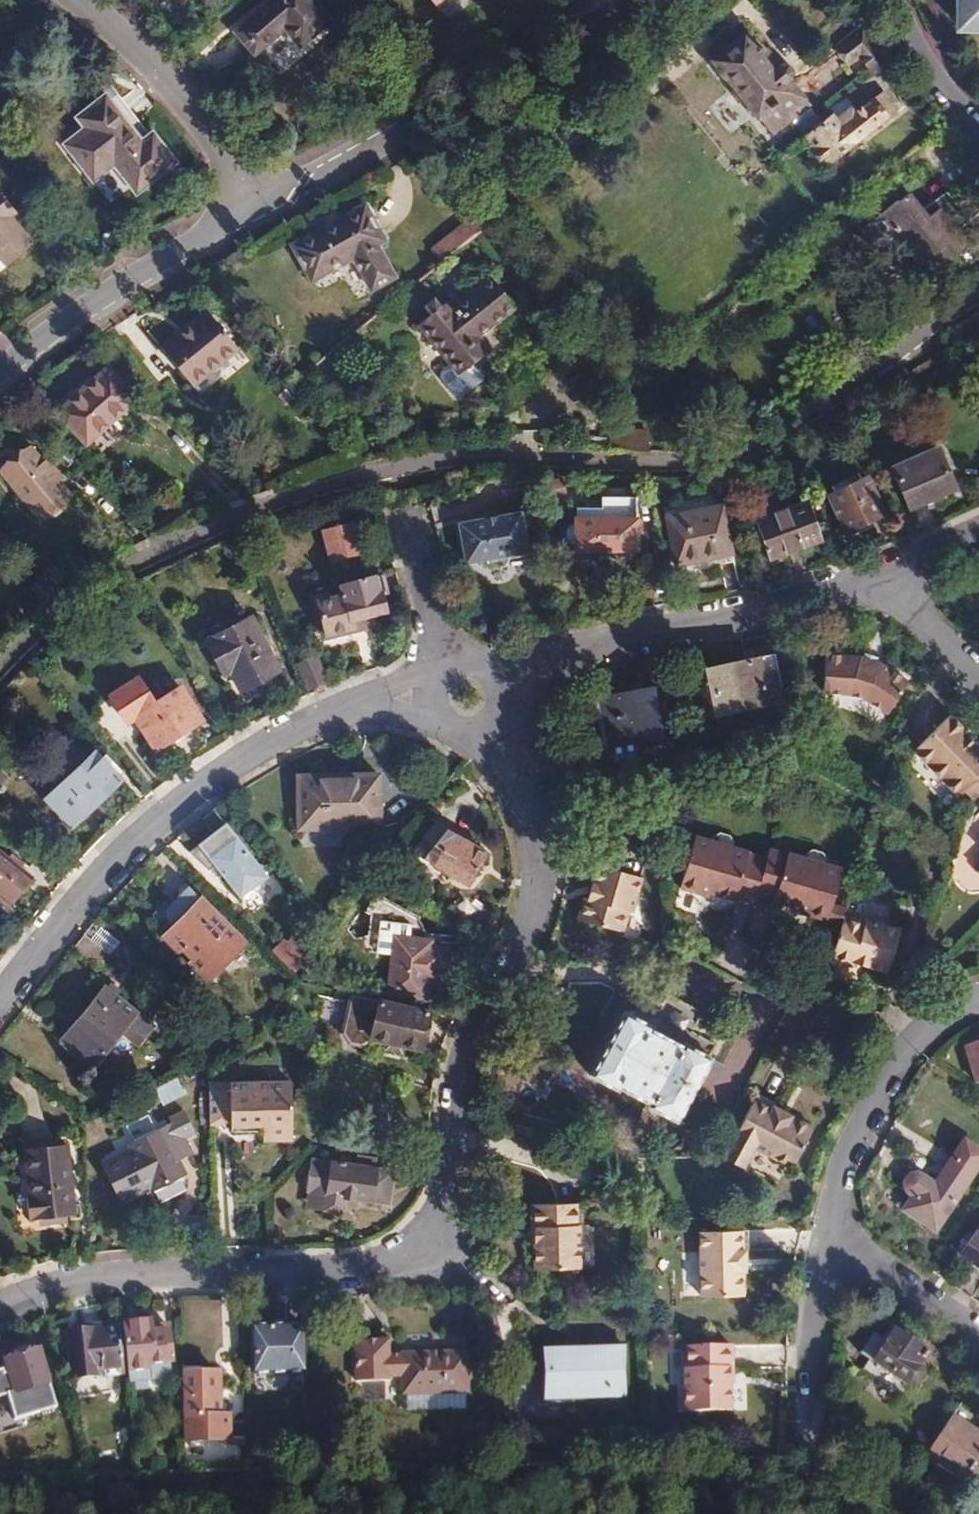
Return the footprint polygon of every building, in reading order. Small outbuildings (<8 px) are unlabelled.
[(304,0),(270,0),(232,34),(251,56),(281,29),(297,47),(324,21),(304,0)] [(959,4),(966,4),(966,28),(978,28),(978,0),(959,0),(959,4)] [(880,42),(869,27),(844,47),(856,61),(863,55),(876,72),(889,63),(875,45),(880,42)] [(750,30),(712,60),(757,117),(761,114),(775,132),(793,117),(788,112),(805,98),(789,79),(791,76),(791,74),(791,72),(791,69),(789,67),(787,64),(785,64),(776,71),(763,55),(768,50),(750,30)] [(142,139),(105,92),(75,115),(84,126),(63,142),(92,179),(112,164),(136,194),(177,164),(153,132),(142,139)] [(832,116),(802,139),(826,168),(899,111),(890,101),(883,107),(877,99),(842,127),(838,123),(832,116)] [(0,194),(0,255),(9,265),(33,245),(9,218),(15,212),(0,194)] [(972,246),(944,211),(931,221),(910,195),(901,203),(898,199),(863,228),(886,257),(904,242),(923,265),(929,260),(939,273),(972,246)] [(387,239),(368,204),(288,248),(308,282),(349,260),(367,291),(392,279),(373,247),(387,239)] [(488,226),(476,212),(428,250),(440,265),(488,226)] [(454,296),(421,322),(463,373),(494,347),(485,335),(521,307),(495,275),(459,303),(454,296)] [(236,348),(206,312),(161,350),(192,386),(236,348)] [(134,402),(107,372),(58,416),(85,445),(134,402)] [(953,485),(935,445),(891,465),(910,504),(953,485)] [(31,449),(0,474),(0,478),(38,523),(71,497),(31,449)] [(883,512),(866,476),(827,494),(844,529),(883,512)] [(820,537),(806,494),(754,511),(768,554),(820,537)] [(632,546),(631,496),(596,495),(597,516),(570,517),(569,523),(565,523),(562,525),(561,526),(561,539),(564,542),(570,541),(570,548),(593,548),(593,542),(605,541),(606,547),(611,547),(610,553),(616,556),(624,556),(628,554),(627,547),(632,546)] [(734,554),(724,504),(668,515),(678,565),(734,554)] [(518,517),(457,530),(465,570),(485,565),(486,569),(493,573),(504,571),(508,564),(507,561),(527,556),(518,517)] [(359,553),(351,525),(323,533),(331,561),(359,553)] [(382,607),(372,575),(338,585),(340,592),(313,600),(323,632),(363,620),(362,613),(382,607)] [(276,668),(248,615),(204,637),(219,668),(225,665),(238,688),(276,668)] [(779,689),(771,652),(687,670),(698,716),(764,701),(764,696),(774,694),(774,690),(779,689)] [(863,653),(861,659),(879,666),(881,659),(863,653)] [(879,666),(861,659),(825,654),(820,692),(838,694),(847,696),(864,703),(868,705),(886,717),(908,684),(879,666)] [(293,663),(305,691),(323,683),(312,656),(293,663)] [(200,714),(181,680),(150,699),(134,674),(105,691),(121,718),(130,712),(150,744),(200,714)] [(663,731),(653,687),(636,690),(635,688),(622,691),(622,694),(587,704),(598,747),(663,731)] [(977,742),(965,730),(968,727),(950,711),(913,750),(959,794),(966,788),(976,798),(978,794),(978,740),(977,742)] [(978,740),(978,738),(968,727),(965,730),(977,742),(978,740)] [(117,777),(90,747),(43,789),(69,818),(117,777)] [(380,823),(379,770),(295,771),(296,823),(380,823)] [(429,861),(429,860),(446,831),(431,822),(408,851),(429,861)] [(482,851),(446,831),(429,860),(466,880),(482,851)] [(732,897),(751,903),(754,893),(764,857),(744,851),(745,849),(726,844),(728,840),(724,833),(718,832),(712,836),(711,840),(692,835),(677,886),(696,892),(696,889),(731,899),(732,897)] [(263,876),(234,837),(206,856),(235,896),(263,876)] [(785,852),(767,847),(764,857),(754,893),(774,899),(774,900),(811,910),(811,914),(827,919),(827,917),(831,902),(841,867),(822,862),(824,857),(819,849),(813,848),(806,853),(805,856),(786,850),(785,852)] [(11,900),(31,876),(0,851),(0,891),(11,900)] [(637,877),(594,863),(587,883),(585,882),(574,916),(617,929),(625,902),(629,903),(637,877)] [(414,932),(417,916),(374,892),(364,909),(376,915),(373,932),(361,935),(363,949),(388,954),(380,992),(416,999),(420,984),(435,987),(439,964),(442,951),(427,948),(428,942),(413,939),(414,932)] [(200,897),(193,904),(180,893),(170,904),(169,904),(168,904),(168,905),(167,906),(167,908),(166,908),(166,910),(166,914),(167,917),(168,918),(168,919),(169,919),(169,920),(170,920),(174,924),(164,934),(179,949),(182,945),(193,956),(189,959),(209,979),(222,965),(217,961),(225,953),(230,957),(245,942),(200,897)] [(845,915),(847,907),(831,902),(827,917),(843,922),(845,915)] [(843,922),(834,955),(856,961),(857,958),(890,967),(901,927),(867,917),(867,921),(845,915),(843,922)] [(90,937),(111,954),(121,943),(100,925),(90,937)] [(439,964),(435,987),(440,988),(443,972),(451,967),(457,941),(414,932),(413,939),(428,942),(427,948),(442,951),(439,964)] [(87,934),(75,949),(99,969),(111,954),(90,937),(87,934)] [(300,956),(279,934),(268,944),(289,966),(300,956)] [(154,1032),(105,987),(61,1039),(93,1066),(121,1034),(140,1049),(154,1032)] [(370,1037),(383,1040),(402,1044),(418,1047),(425,1009),(378,999),(350,994),(343,1031),(349,1041),(360,1043),(370,1037)] [(653,1027),(624,1012),(589,1077),(618,1092),(619,1088),(650,1104),(647,1108),(677,1123),(712,1059),(684,1044),(683,1046),(652,1030),(653,1027)] [(402,1044),(383,1040),(381,1047),(400,1051),(402,1044)] [(963,1047),(966,1057),(978,1053),(978,1042),(963,1047)] [(966,1057),(974,1082),(978,1080),(978,1053),(966,1057)] [(181,1076),(161,1085),(169,1100),(188,1091),(181,1076)] [(211,1084),(211,1124),(265,1125),(265,1141),(294,1141),(294,1084),(211,1084)] [(781,1109),(782,1106),(775,1102),(773,1105),(757,1096),(737,1133),(793,1165),(814,1125),(791,1112),(790,1114),(781,1109)] [(121,1203),(150,1188),(161,1182),(164,1188),(185,1176),(178,1162),(190,1155),(173,1123),(129,1146),(131,1149),(101,1165),(121,1203)] [(970,1138),(939,1183),(927,1175),(923,1174),(919,1174),(915,1177),(913,1182),(911,1186),(912,1189),(914,1190),(917,1193),(907,1208),(939,1228),(963,1194),(978,1170),(978,1144),(970,1138)] [(73,1211),(71,1143),(28,1144),(31,1189),(26,1190),(28,1213),(73,1211)] [(311,1197),(312,1197),(329,1198),(328,1212),(348,1213),(349,1199),(392,1202),(394,1171),(312,1166),(311,1197)] [(161,1182),(150,1188),(154,1194),(164,1188),(161,1182)] [(329,1198),(312,1197),(312,1211),(328,1212),(329,1198)] [(577,1200),(532,1200),(532,1224),(537,1225),(537,1239),(535,1240),(536,1265),(581,1265),(580,1223),(577,1221),(577,1200)] [(959,1253),(978,1266),(978,1223),(959,1253)] [(744,1229),(702,1231),(704,1295),(747,1294),(745,1270),(749,1269),(748,1250),(745,1249),(744,1229)] [(152,1318),(122,1321),(127,1366),(128,1382),(149,1379),(148,1364),(174,1361),(171,1327),(154,1329),(152,1318)] [(70,1372),(127,1366),(122,1321),(66,1326),(70,1372)] [(304,1371),(303,1327),(252,1329),(254,1373),(304,1371)] [(873,1333),(861,1351),(913,1386),(918,1385),(924,1376),(923,1372),(919,1369),(928,1353),(895,1330),(887,1342),(873,1333)] [(627,1334),(543,1337),(545,1389),(629,1387),(627,1334)] [(434,1390),(434,1402),(469,1401),(468,1348),(403,1351),(403,1352),(389,1352),(389,1337),(356,1338),(357,1378),(390,1377),(390,1373),(403,1372),(403,1391),(420,1391),(434,1390)] [(36,1344),(1,1355),(5,1368),(1,1369),(0,1366),(0,1391),(5,1390),(12,1414),(54,1401),(36,1344)] [(733,1345),(687,1346),(688,1369),(686,1368),(688,1411),(732,1409),(731,1382),(730,1382),(729,1367),(733,1367),(733,1345)] [(519,1398),(532,1397),(531,1370),(518,1370),(519,1398)] [(182,1402),(183,1448),(231,1445),(230,1422),(221,1422),(219,1377),(193,1377),(193,1402),(182,1402)] [(420,1402),(434,1402),(434,1390),(420,1391),(420,1402)] [(404,1403),(420,1402),(420,1391),(403,1391),(404,1403)] [(937,1433),(925,1451),(964,1477),(978,1455),(978,1431),(975,1428),(978,1422),(978,1416),(958,1402),(937,1433)]
